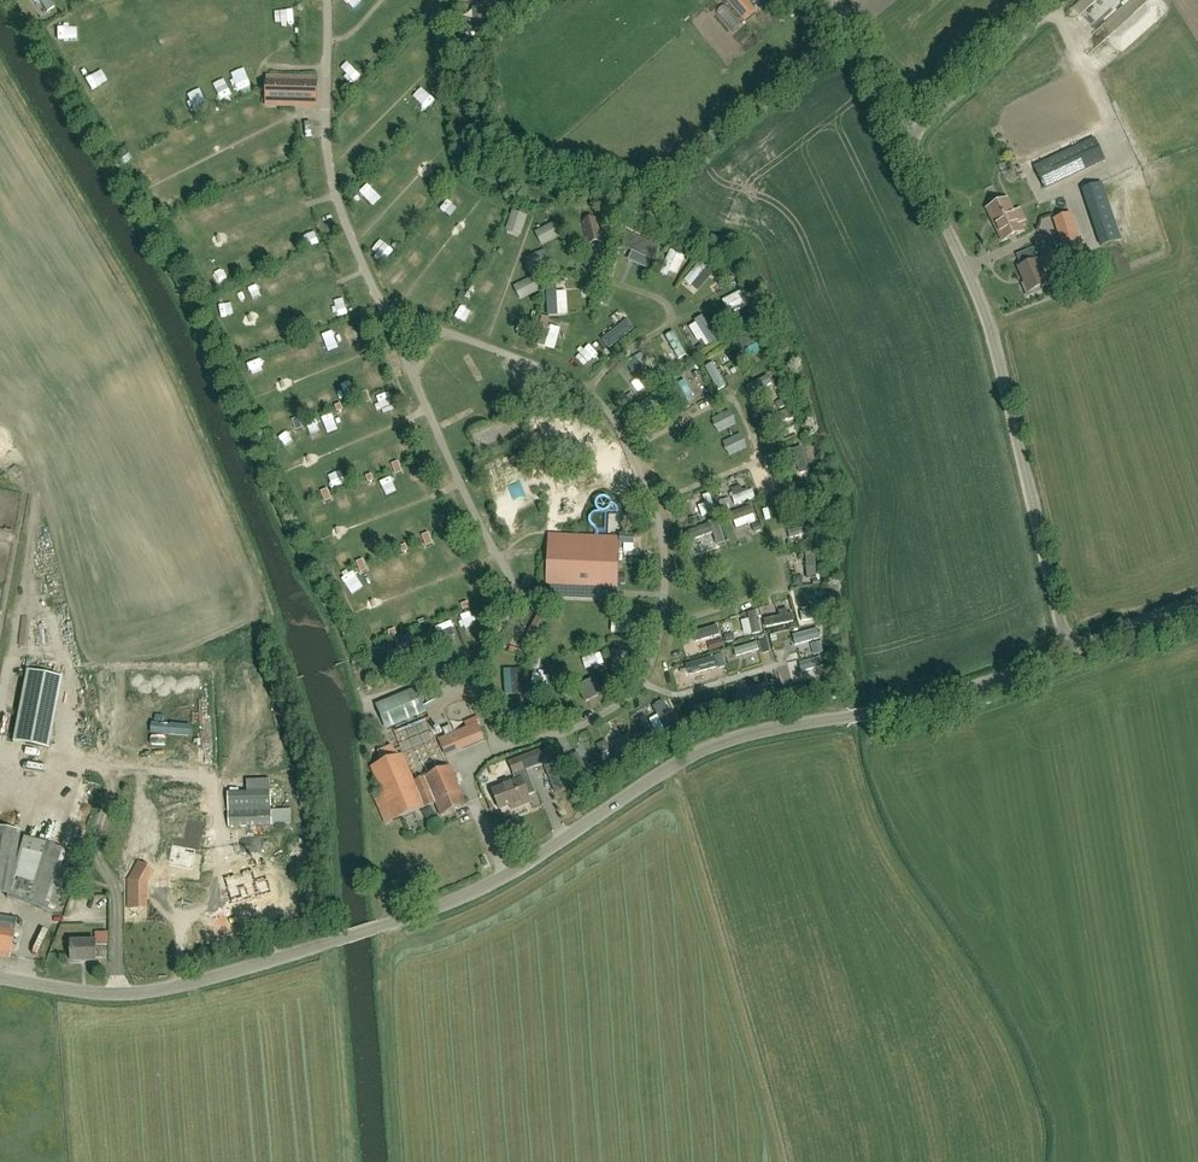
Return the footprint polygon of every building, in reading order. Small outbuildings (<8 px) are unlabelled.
[(45,13),(54,8),(49,0),(37,0),(45,13)] [(504,13),(521,3),(520,0),(497,0),(504,13)] [(744,21),(756,11),(746,0),(726,0),(744,21)] [(773,0),(754,0),(762,9),(773,0)] [(295,12),(281,13),(281,25),(296,24),(295,12)] [(474,30),(466,35),(469,41),(487,31),(480,20),(471,25),(474,30)] [(339,69),(353,83),(361,75),(347,61),(339,69)] [(389,72),(396,79),(404,72),(397,64),(389,72)] [(234,76),(237,90),(251,87),(248,73),(234,76)] [(271,79),(270,102),(314,104),(315,81),(271,79)] [(368,108),(377,100),(370,91),(360,100),(368,108)] [(196,114),(206,109),(201,98),(191,102),(196,114)] [(168,127),(181,123),(178,112),(165,115),(168,127)] [(152,125),(140,131),(146,142),(157,136),(152,125)] [(1045,189),(1105,161),(1095,139),(1035,168),(1045,189)] [(367,184),(358,192),(368,203),(377,195),(367,184)] [(1083,190),(1102,247),(1121,241),(1102,184),(1083,190)] [(188,189),(193,199),(203,195),(198,185),(188,189)] [(1010,238),(1016,236),(1023,232),(1019,224),(1019,223),(1014,215),(1016,214),(1016,212),(1014,213),(1007,200),(987,210),(1003,242),(1010,238)] [(522,236),(526,213),(509,210),(506,233),(522,236)] [(1067,259),(1075,256),(1083,253),(1070,214),(1054,220),(1065,252),(1067,259)] [(597,218),(581,221),(586,246),(603,243),(597,218)] [(540,246),(560,236),(553,221),(533,231),(540,246)] [(660,248),(628,233),(622,247),(653,261),(660,248)] [(287,256),(298,252),(293,241),(283,245),(287,256)] [(1024,266),(1022,267),(1020,268),(1026,284),(1023,285),(1028,297),(1039,293),(1038,289),(1047,286),(1037,261),(1043,259),(1039,247),(1017,256),(1018,257),(1020,256),(1024,266)] [(659,272),(666,275),(668,271),(677,274),(684,255),(668,249),(659,272)] [(545,250),(524,255),(528,271),(549,265),(545,250)] [(697,261),(683,281),(698,291),(712,271),(697,261)] [(391,268),(385,277),(395,283),(400,274),(391,268)] [(519,300),(539,290),(532,276),(512,286),(519,300)] [(566,290),(556,290),(556,285),(545,286),(546,315),(567,314),(566,290)] [(744,288),(721,299),(729,315),(752,304),(744,288)] [(345,301),(332,304),(335,315),(348,312),(345,301)] [(312,326),(325,322),(321,310),(309,313),(312,326)] [(617,326),(626,318),(619,310),(610,318),(617,326)] [(540,325),(547,326),(549,317),(542,316),(540,325)] [(625,318),(600,340),(608,349),(633,328),(625,318)] [(711,349),(719,345),(703,318),(695,323),(711,349)] [(345,339),(357,335),(352,323),(341,327),(345,339)] [(560,329),(542,324),(536,344),(553,350),(560,329)] [(680,362),(687,357),(674,334),(666,339),(680,362)] [(736,346),(745,362),(762,353),(753,337),(736,346)] [(696,349),(699,354),(705,351),(702,346),(696,349)] [(624,363),(636,380),(631,383),(638,393),(653,382),(642,367),(647,363),(640,352),(624,363)] [(716,390),(725,386),(713,362),(704,366),(716,390)] [(767,377),(746,386),(749,393),(770,384),(767,377)] [(680,410),(689,406),(687,399),(692,397),(685,379),(676,382),(675,379),(669,382),(680,410)] [(367,393),(361,395),(365,405),(371,403),(367,393)] [(381,409),(393,404),(389,393),(377,398),(381,409)] [(711,419),(718,433),(736,424),(729,409),(711,419)] [(765,428),(789,418),(785,410),(762,419),(765,428)] [(297,421),(291,423),(296,433),(301,431),(297,421)] [(722,440),(727,455),(746,449),(741,434),(722,440)] [(790,450),(799,475),(809,472),(801,446),(790,450)] [(398,464),(392,466),(396,477),(402,474),(398,464)] [(421,465),(410,468),(414,481),(425,477),(421,465)] [(751,489),(743,492),(740,484),(729,488),(735,504),(754,497),(751,489)] [(788,494),(791,504),(813,499),(811,488),(788,494)] [(327,492),(321,494),(326,504),(331,502),(327,492)] [(709,493),(702,495),(704,502),(698,505),(702,518),(716,513),(709,493)] [(718,501),(722,511),(731,508),(727,498),(718,501)] [(751,509),(731,517),(733,525),(754,517),(751,509)] [(704,546),(720,543),(717,530),(711,531),(709,524),(700,526),(704,546)] [(546,583),(546,597),(617,600),(617,590),(618,586),(619,543),(624,544),(624,553),(632,553),(633,544),(633,535),(619,535),(619,536),(548,533),(546,583)] [(428,536),(422,538),(426,548),(432,546),(428,536)] [(817,585),(816,552),(804,552),(804,560),(797,560),(797,572),(792,573),(793,586),(817,585)] [(362,563),(356,565),(361,575),(366,573),(362,563)] [(341,578),(348,590),(361,582),(353,570),(341,578)] [(778,616),(763,618),(764,626),(794,621),(793,613),(787,614),(786,608),(777,610),(778,616)] [(801,621),(822,617),(820,608),(800,611),(801,621)] [(532,650),(545,616),(527,609),(514,643),(532,650)] [(461,613),(464,628),(475,625),(472,611),(461,613)] [(747,617),(753,638),(761,636),(756,614),(747,617)] [(637,632),(637,618),(632,618),(626,618),(626,623),(611,623),(610,631),(637,632)] [(450,621),(435,626),(440,640),(455,634),(450,621)] [(693,636),(696,645),(720,638),(718,629),(693,636)] [(794,639),(796,648),(821,642),(818,633),(794,639)] [(725,638),(727,645),(735,643),(734,636),(725,638)] [(708,645),(710,653),(725,649),(722,641),(708,645)] [(759,644),(763,657),(771,654),(768,642),(759,644)] [(627,672),(628,645),(610,645),(610,671),(627,672)] [(735,651),(737,659),(759,653),(757,645),(735,651)] [(812,647),(814,658),(824,656),(821,645),(812,647)] [(603,653),(590,656),(592,666),(605,664),(603,653)] [(715,658),(719,671),(726,669),(723,657),(715,658)] [(686,668),(689,679),(717,671),(713,661),(686,668)] [(522,694),(521,668),(503,669),(504,695),(522,694)] [(532,669),(532,685),(544,685),(545,669),(532,669)] [(793,680),(796,690),(826,682),(824,672),(793,680)] [(25,675),(11,747),(48,754),(62,683),(25,675)] [(577,685),(585,701),(604,691),(596,676),(577,685)] [(427,714),(416,688),(375,705),(386,731),(427,714)] [(757,688),(733,694),(736,704),(760,698),(757,688)] [(574,701),(560,701),(560,712),(574,711),(574,701)] [(722,701),(692,705),(694,715),(723,710),(722,701)] [(663,704),(653,710),(667,735),(676,729),(663,704)] [(439,741),(445,756),(463,749),(457,733),(439,741)] [(610,752),(614,760),(639,749),(635,741),(610,752)] [(515,777),(513,782),(493,791),(500,809),(516,803),(517,807),(531,801),(528,794),(535,792),(525,769),(543,762),(546,770),(555,766),(547,747),(509,762),(515,777)] [(569,755),(578,782),(588,779),(578,752),(569,755)] [(386,825),(402,818),(435,804),(441,816),(467,805),(450,767),(414,782),(402,754),(370,768),(382,795),(374,798),(386,825)] [(249,792),(227,793),(228,828),(272,827),(272,825),(291,824),(291,812),(271,813),(271,792),(249,792)] [(191,822),(191,815),(179,814),(178,821),(191,822)] [(25,839),(17,867),(14,867),(19,832),(0,829),(0,892),(9,893),(7,899),(53,913),(72,853),(25,839)] [(167,852),(164,866),(168,867),(167,874),(175,876),(182,877),(190,879),(193,861),(196,862),(200,841),(185,838),(183,848),(172,846),(171,853),(167,852)] [(228,882),(221,884),(228,907),(238,904),(239,907),(268,898),(264,884),(253,887),(249,876),(242,878),(240,872),(227,876),(228,882)] [(0,917),(0,954),(8,956),(15,919),(0,917)] [(96,941),(71,942),(72,962),(96,961),(96,959),(108,959),(108,946),(96,946),(96,941)]
